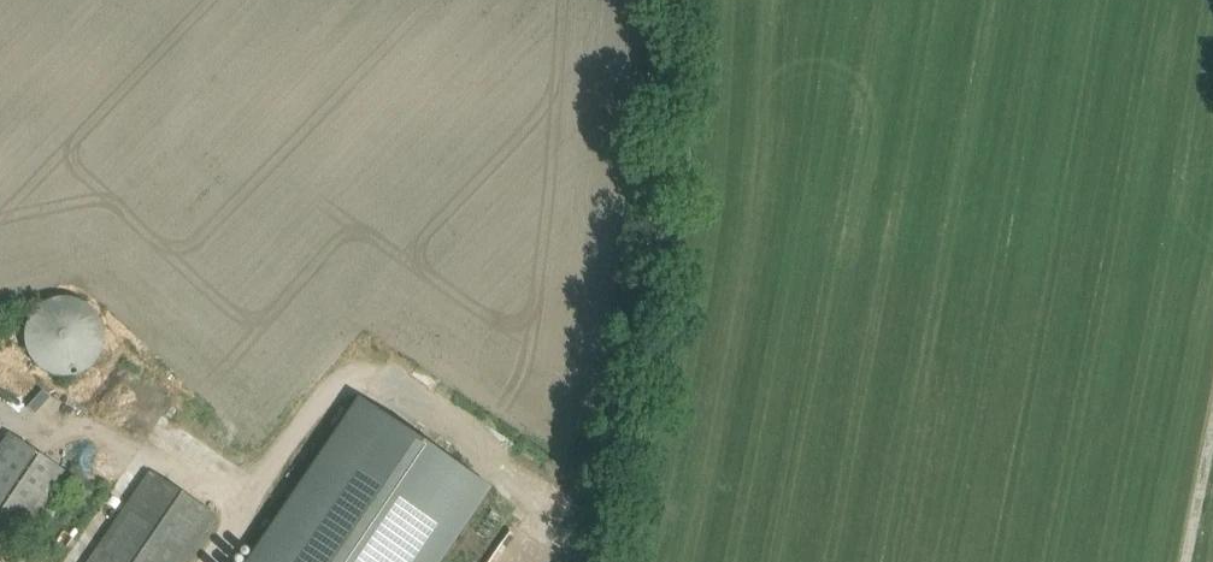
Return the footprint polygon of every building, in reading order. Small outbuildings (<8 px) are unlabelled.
[(34,301),(34,371),(99,371),(99,301),(34,301)] [(488,485),(364,400),(254,561),(435,561),(488,485)] [(0,463),(0,533),(19,545),(68,473),(16,438),(0,463)] [(89,561),(183,561),(215,515),(150,471),(89,561)]
